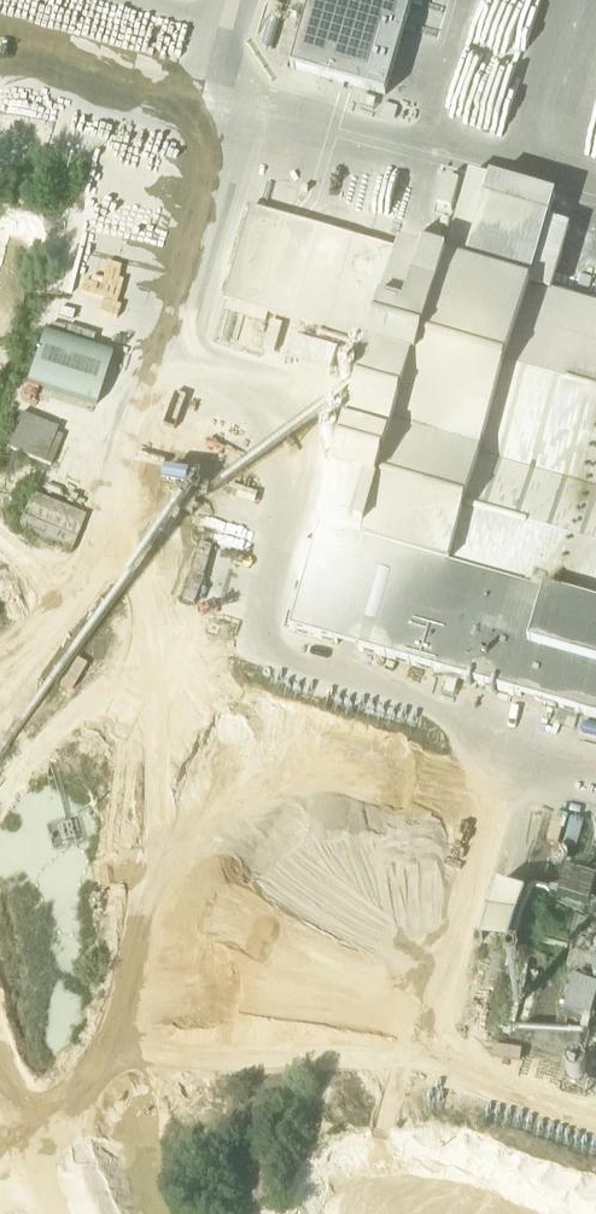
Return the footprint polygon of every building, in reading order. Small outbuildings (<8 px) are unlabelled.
[(290,69),(385,96),(413,0),(310,0),(290,69)] [(551,295),(554,286),(557,274),(560,264),(537,258),(547,221),(484,203),(476,231),(458,226),(446,265),(402,252),(375,345),(323,521),(595,599),(595,308),(551,295)] [(224,302),(375,345),(402,252),(251,209),(224,302)] [(113,354),(43,333),(27,384),(97,405),(113,354)] [(44,465),(46,460),(56,434),(58,430),(20,415),(6,450),(43,465),(44,465)] [(21,487),(87,514),(95,493),(29,465),(21,487)] [(323,521),(310,562),(289,631),(595,719),(588,746),(595,748),(595,599),(323,521)] [(471,946),(511,953),(522,894),(482,887),(471,946)] [(522,1025),(575,1039),(585,1000),(557,993),(551,1017),(544,1015),(541,1028),(523,1023),(522,1025)]
